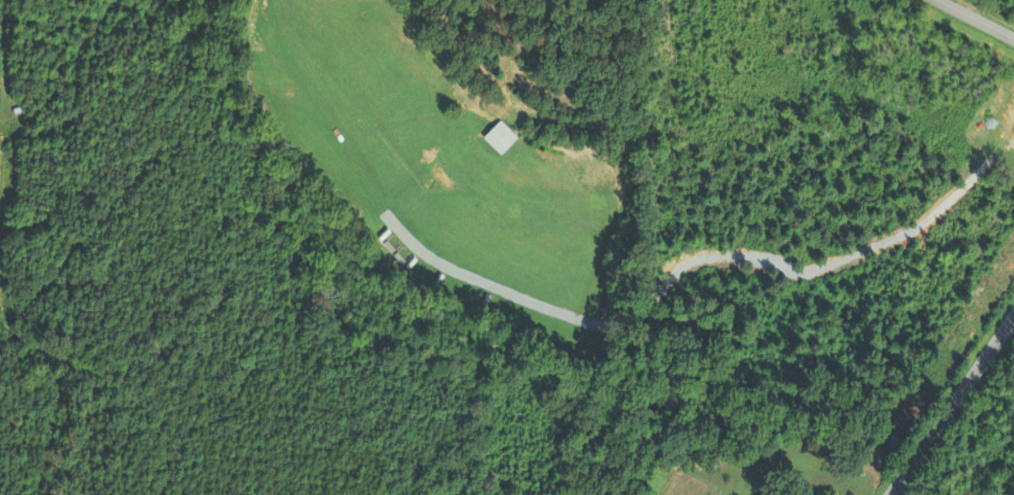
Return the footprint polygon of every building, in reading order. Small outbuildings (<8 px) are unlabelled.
[(501,155),(519,137),(502,120),(484,138),(501,155)]
